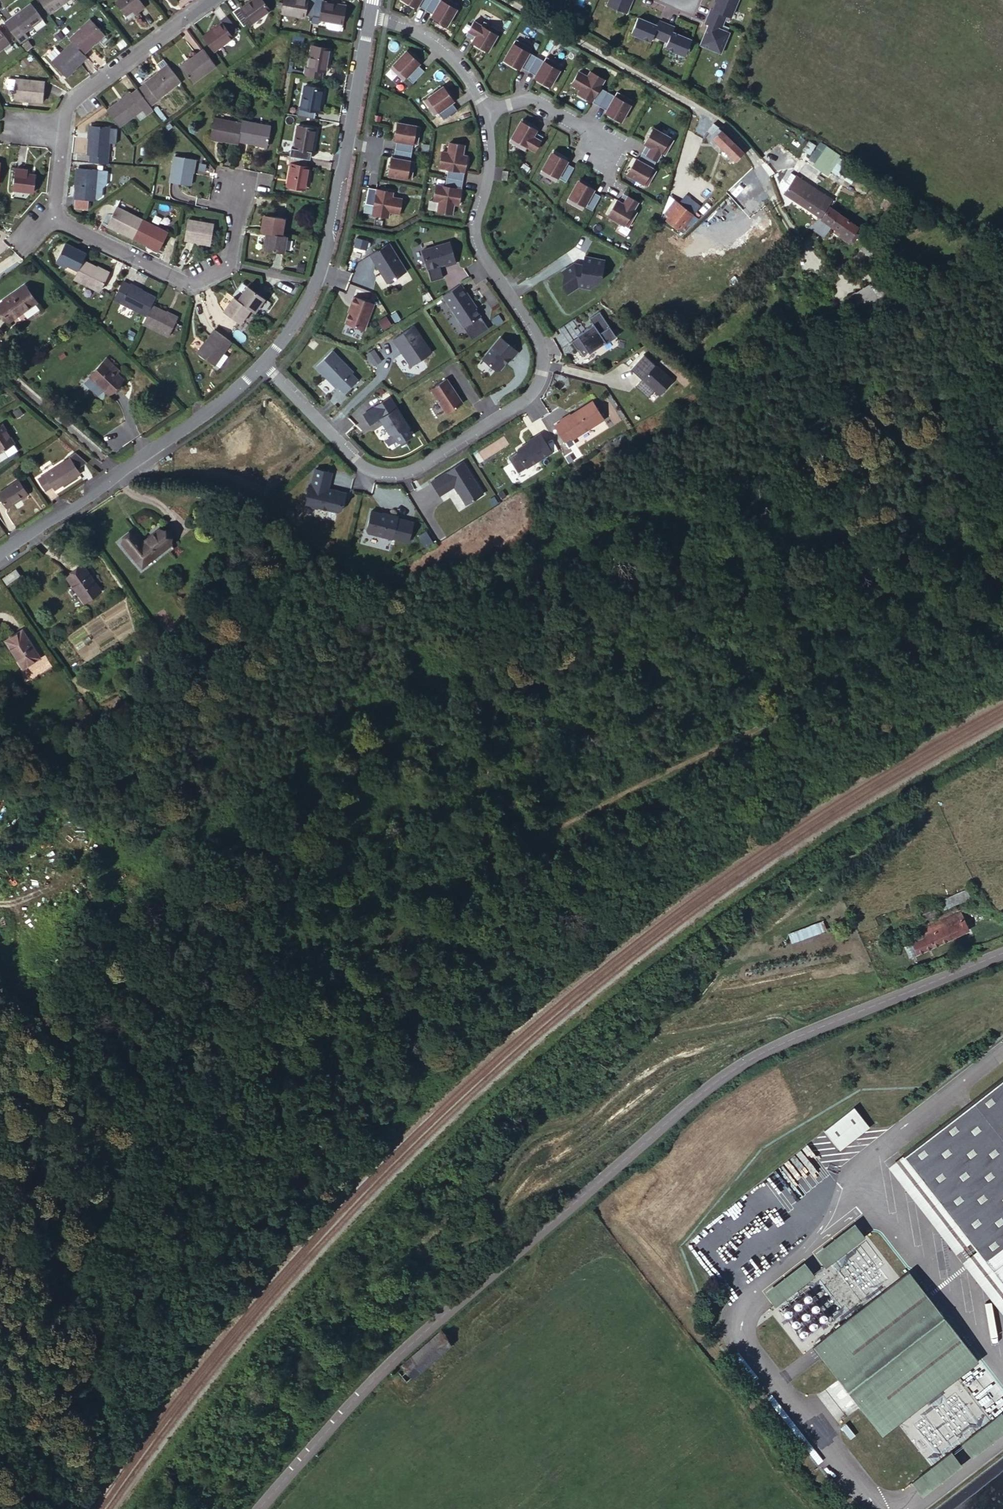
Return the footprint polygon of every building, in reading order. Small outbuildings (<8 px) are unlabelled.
[(52,23),(78,4),(75,0),(51,0),(40,8),(52,23)] [(122,13),(130,24),(137,18),(139,22),(149,15),(138,0),(137,0),(122,13)] [(231,9),(243,24),(250,19),(253,23),(271,9),(264,0),(254,0),(243,9),(239,4),(231,9)] [(314,5),(306,3),(306,0),(287,0),(284,15),(304,18),(303,23),(311,24),(314,5)] [(427,12),(435,0),(406,0),(427,12)] [(451,26),(463,5),(454,0),(445,0),(435,0),(427,12),(451,26)] [(606,8),(625,17),(630,6),(629,5),(631,0),(632,0),(609,0),(606,8)] [(708,21),(723,27),(726,21),(730,23),(740,0),(718,0),(717,1),(719,2),(716,6),(715,6),(712,14),(711,13),(708,21)] [(321,6),(314,5),(311,24),(319,25),(320,20),(340,23),(343,4),(322,1),(321,6)] [(9,33),(20,47),(46,28),(35,14),(9,33)] [(208,42),(218,55),(237,41),(235,38),(241,34),(231,20),(225,24),(227,27),(208,42)] [(486,25),(478,21),(469,35),(477,40),(476,42),(492,52),(504,31),(488,22),(486,25)] [(651,27),(636,21),(630,37),(650,45),(652,40),(659,43),(665,28),(658,25),(655,32),(650,30),(651,27)] [(723,27),(708,21),(705,28),(708,29),(706,35),(708,35),(706,38),(705,38),(700,49),(719,58),(728,38),(720,34),(723,27)] [(98,27),(75,48),(79,51),(91,61),(103,51),(101,48),(109,40),(98,27)] [(665,28),(659,43),(666,46),(664,52),(684,60),(690,45),(676,39),(675,41),(670,39),(673,32),(665,28)] [(20,47),(9,33),(0,40),(0,61),(20,47)] [(520,39),(508,60),(524,69),(525,66),(532,71),(540,56),(533,52),(535,48),(520,39)] [(304,73),(321,76),(322,70),(326,70),(331,48),(313,44),(309,67),(306,67),(304,73)] [(203,48),(199,51),(211,67),(215,64),(203,48)] [(83,74),(94,64),(91,61),(79,51),(59,69),(71,83),(82,73),(83,74)] [(211,67),(199,51),(182,64),(194,80),(211,67)] [(411,51),(394,68),(408,81),(411,78),(417,84),(429,72),(423,66),(424,64),(411,51)] [(540,56),(532,71),(540,75),(539,77),(554,86),(566,66),(550,57),(548,61),(540,56)] [(164,83),(171,77),(166,70),(158,76),(164,83)] [(583,71),(576,84),(585,89),(589,91),(587,96),(604,106),(612,91),(605,87),(609,79),(595,71),(592,76),(583,71)] [(183,92),(171,77),(164,83),(161,85),(159,83),(140,98),(142,101),(153,115),(183,92)] [(296,113),(314,116),(315,111),(318,112),(323,87),(306,84),(301,108),(297,108),(296,113)] [(36,108),(51,109),(54,90),(17,86),(16,97),(23,98),(22,105),(36,106),(36,108)] [(447,86),(428,101),(439,116),(443,113),(448,120),(462,110),(457,103),(459,102),(447,86)] [(620,95),(612,91),(604,106),(612,110),(610,112),(626,121),(638,100),(622,91),(620,95)] [(123,113),(109,123),(123,140),(139,127),(143,131),(157,120),(153,115),(142,101),(125,115),(123,113)] [(221,140),(240,143),(241,140),(244,123),(210,117),(207,135),(222,138),(221,140)] [(526,120),(514,141),(530,150),(532,146),(540,151),(548,137),(541,132),(542,130),(526,120)] [(244,123),(241,140),(254,143),(254,140),(272,143),(276,125),(244,121),(244,123)] [(425,127),(402,123),(399,141),(402,141),(400,150),(417,152),(418,144),(422,146),(425,127)] [(289,154),(307,158),(309,150),(312,150),(317,128),(299,124),(294,147),(291,146),(289,154)] [(679,138),(658,127),(649,143),(652,144),(648,151),(662,159),(666,152),(670,154),(679,138)] [(92,163),(91,171),(109,172),(111,150),(116,151),(118,149),(119,141),(117,139),(112,138),(112,137),(91,136),(89,163),(92,163)] [(735,160),(742,153),(723,136),(716,143),(735,160)] [(807,162),(829,176),(842,156),(820,142),(807,162)] [(453,170),(451,178),(468,181),(472,161),(467,160),(468,156),(470,145),(454,143),(452,153),(447,152),(444,168),(453,170)] [(417,152),(400,150),(399,158),(396,158),(393,176),(417,180),(420,162),(415,161),(417,152)] [(662,159),(648,151),(644,159),(641,157),(632,173),(653,185),(662,169),(658,167),(662,159)] [(556,152),(545,173),(561,181),(563,177),(571,182),(579,167),(572,163),(573,160),(556,152)] [(306,165),(307,158),(289,154),(288,163),(292,163),(287,186),(305,190),(310,166),(306,165)] [(178,158),(174,183),(196,187),(201,162),(178,158)] [(7,194),(9,173),(0,172),(0,194),(7,194)] [(27,175),(23,194),(43,198),(46,180),(38,179),(38,177),(27,175)] [(793,186),(799,179),(795,175),(789,183),(793,186)] [(84,178),(80,210),(96,212),(97,208),(102,209),(104,195),(107,195),(109,181),(84,178)] [(444,202),(442,212),(457,215),(459,205),(460,200),(465,201),(468,181),(451,178),(450,186),(441,184),(438,201),(444,202)] [(833,205),(799,179),(793,186),(787,195),(820,221),(827,211),(833,205)] [(598,210),(606,195),(598,191),(600,189),(583,180),(572,201),(588,210),(590,206),(598,210)] [(394,192),(373,188),(370,205),(379,207),(377,216),(393,219),(395,213),(405,215),(408,200),(397,198),(393,197),(394,192)] [(634,226),(643,211),(639,208),(643,201),(629,192),(624,200),(622,199),(613,215),(634,226)] [(678,195),(667,220),(670,223),(687,203),(678,195)] [(687,203),(670,223),(681,233),(698,214),(687,203)] [(859,235),(827,211),(820,221),(845,241),(849,236),(855,240),(859,235)] [(136,244),(145,223),(121,212),(112,233),(136,244)] [(263,222),(259,238),(265,240),(280,243),(284,226),(263,222)] [(140,246),(149,225),(145,223),(136,244),(140,246)] [(192,224),(188,246),(197,248),(198,245),(214,248),(217,228),(192,224)] [(175,236),(149,225),(140,246),(165,257),(175,236)] [(283,260),(287,244),(280,243),(265,240),(261,256),(283,260)] [(455,243),(428,251),(433,269),(451,264),(452,267),(461,264),(455,243)] [(393,284),(412,273),(394,244),(375,256),(393,284)] [(90,261),(92,256),(70,246),(62,266),(71,269),(70,272),(82,277),(90,261)] [(610,260),(590,256),(589,265),(588,267),(581,266),(579,263),(568,271),(570,274),(568,285),(573,293),(584,286),(597,288),(599,277),(606,279),(610,260)] [(82,277),(81,281),(107,293),(115,275),(103,270),(104,268),(90,261),(82,277)] [(851,312),(888,299),(882,283),(845,296),(851,312)] [(156,310),(161,300),(128,284),(119,304),(152,318),(156,310)] [(467,284),(448,296),(470,328),(486,316),(478,304),(479,302),(467,284)] [(234,302),(245,309),(251,313),(260,300),(244,288),(234,302)] [(4,327),(34,307),(22,290),(0,304),(0,321),(4,327)] [(360,298),(354,313),(355,314),(351,324),(370,331),(380,305),(360,298)] [(234,302),(230,299),(220,314),(235,324),(245,309),(234,302)] [(183,324),(156,310),(152,318),(146,330),(173,343),(183,324)] [(584,336),(578,341),(588,356),(595,351),(596,352),(612,342),(612,343),(622,336),(605,311),(595,318),(599,324),(583,335),(584,336)] [(387,318),(380,321),(384,330),(390,327),(387,318)] [(693,323),(682,333),(688,339),(699,329),(693,323)] [(420,326),(400,340),(404,347),(408,344),(411,348),(410,353),(409,354),(418,367),(438,353),(420,326)] [(236,346),(219,333),(210,346),(211,347),(204,358),(220,369),(227,359),(236,346)] [(506,369),(516,358),(518,359),(524,352),(507,337),(489,359),(502,370),(506,369)] [(368,355),(374,366),(382,362),(376,351),(368,355)] [(339,352),(322,369),(343,390),(345,389),(351,395),(365,382),(358,375),(360,374),(339,352)] [(649,354),(636,369),(665,395),(678,381),(649,354)] [(227,359),(220,369),(223,372),(231,361),(227,359)] [(96,362),(83,376),(105,397),(119,384),(96,362)] [(453,379),(437,389),(453,414),(469,404),(453,379)] [(388,418),(386,419),(396,434),(399,435),(413,426),(396,399),(382,408),(388,418)] [(567,420),(568,421),(578,437),(579,439),(611,419),(599,401),(575,416),(574,416),(567,420)] [(578,437),(568,421),(561,426),(572,442),(578,437)] [(0,425),(0,452),(14,443),(2,424),(0,425)] [(559,452),(547,433),(534,441),(535,443),(525,449),(524,452),(534,468),(559,452)] [(71,453),(38,475),(46,486),(53,481),(55,485),(81,468),(71,453)] [(491,495),(470,463),(439,483),(447,497),(462,487),(474,505),(491,495)] [(339,474),(323,470),(319,486),(317,485),(315,496),(316,498),(313,506),(325,509),(326,508),(345,513),(348,511),(349,506),(351,505),(353,494),(336,490),(339,474)] [(0,489),(0,493),(8,505),(29,491),(19,476),(0,489)] [(406,518),(379,512),(374,531),(376,534),(400,540),(406,518)] [(433,532),(426,536),(431,544),(438,540),(433,532)] [(145,552),(139,543),(128,552),(144,573),(172,553),(162,539),(145,552)] [(90,571),(71,583),(88,609),(105,597),(90,571)] [(24,634),(7,645),(27,674),(43,663),(24,634)] [(966,889),(955,894),(942,900),(943,902),(945,909),(970,898),(966,889)] [(824,921),(788,934),(792,944),(827,932),(824,921)] [(919,959),(970,934),(965,924),(949,933),(915,948),(919,959)] [(906,1153),(1002,1278),(1002,1078),(906,1153)] [(823,1132),(838,1151),(868,1129),(853,1109),(823,1132)] [(814,1253),(823,1265),(863,1234),(853,1223),(814,1253)] [(764,1293),(773,1305),(813,1274),(804,1262),(764,1293)] [(909,1272),(813,1346),(883,1435),(978,1361),(909,1272)] [(440,1332),(397,1369),(407,1381),(449,1344),(440,1332)] [(962,1445),(971,1457),(1002,1432),(1002,1415),(1002,1413),(962,1445)] [(912,1480),(921,1492),(961,1461),(952,1449),(912,1480)]
